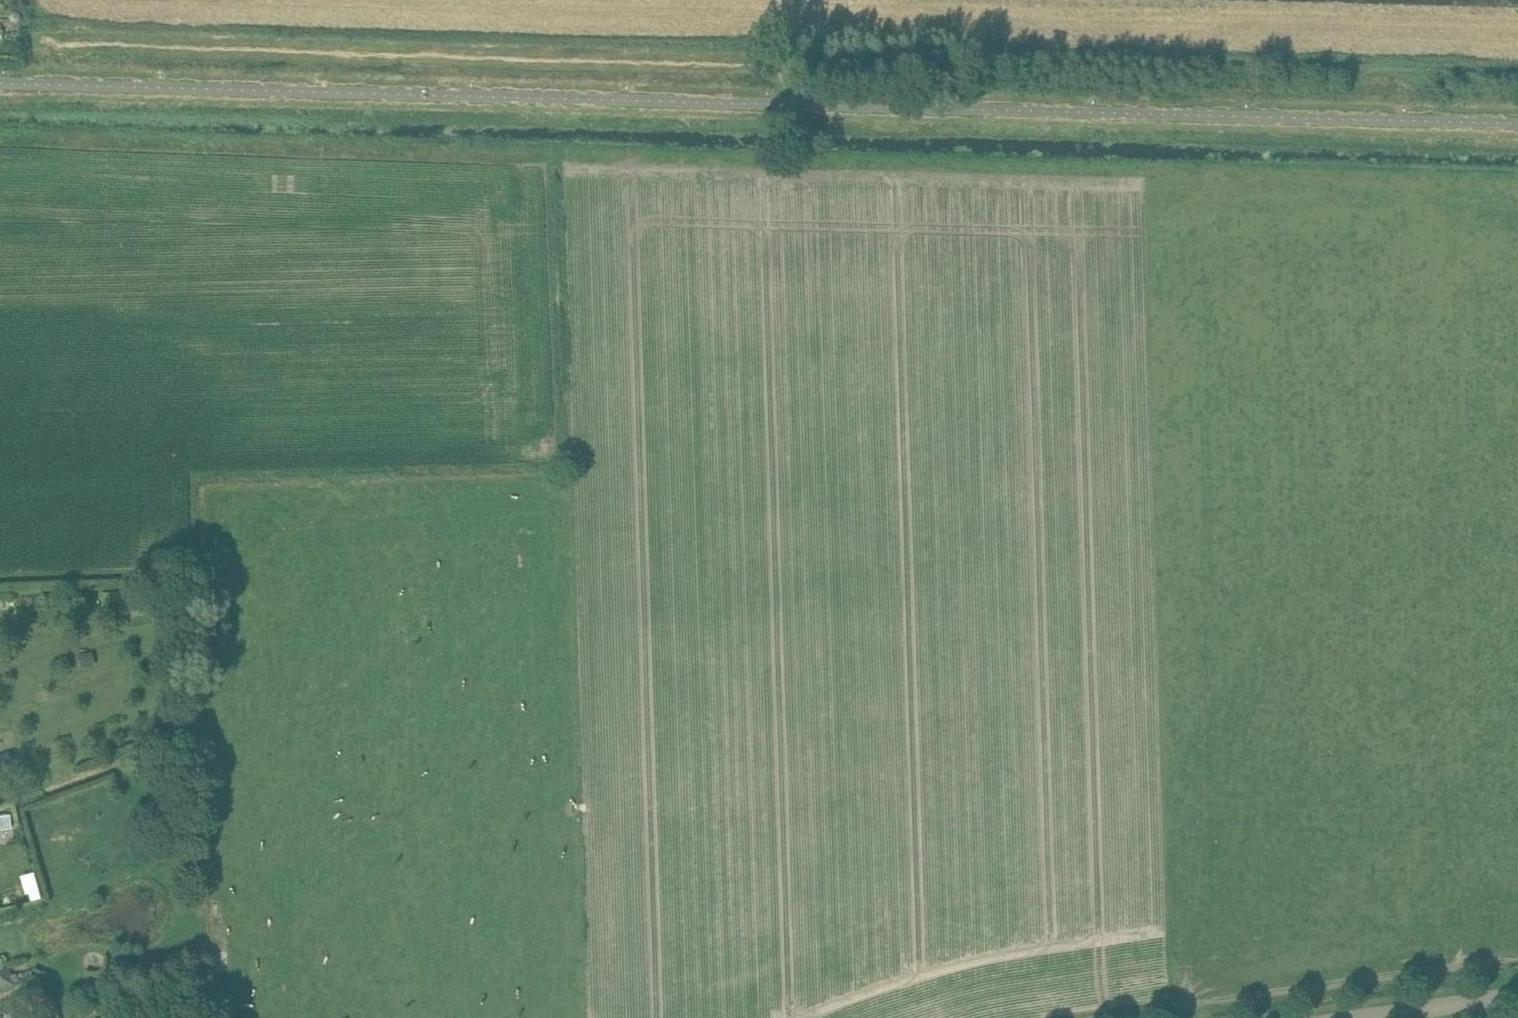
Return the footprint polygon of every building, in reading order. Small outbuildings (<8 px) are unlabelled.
[(89,652),(79,653),(81,667),(91,665),(89,652)] [(20,979),(16,969),(11,971),(7,961),(0,963),(0,987),(20,979)]
